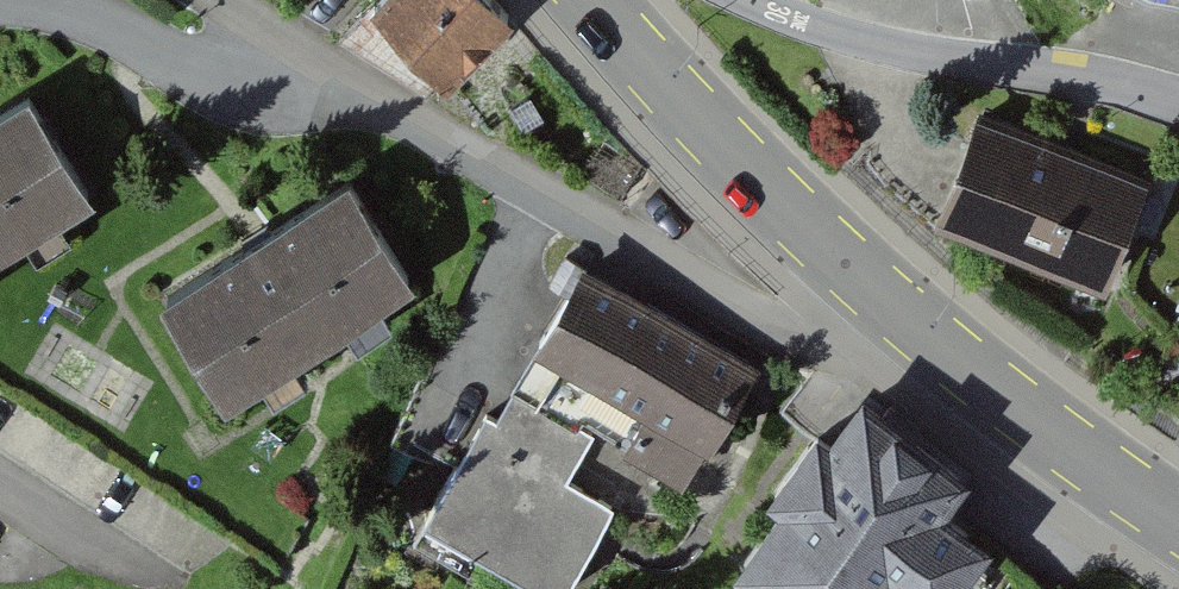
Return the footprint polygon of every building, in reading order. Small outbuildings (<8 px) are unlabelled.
[(455,78),(520,17),(503,0),(381,0),(455,78)] [(0,123),(0,266),(103,201),(39,99),(0,123)] [(1152,169),(980,99),(935,208),(1107,278),(1152,169)] [(361,180),(179,293),(242,394),(424,282),(361,180)] [(764,367),(589,265),(540,349),(650,413),(628,450),(693,488),(764,367)] [(586,441),(514,402),(502,425),(489,418),(429,526),(545,588),(573,588),(616,511),(563,482),(586,441)] [(860,408),(830,448),(817,438),(768,504),(780,513),(736,572),(758,588),(968,588),(993,556),(944,519),(968,487),(860,408)]
